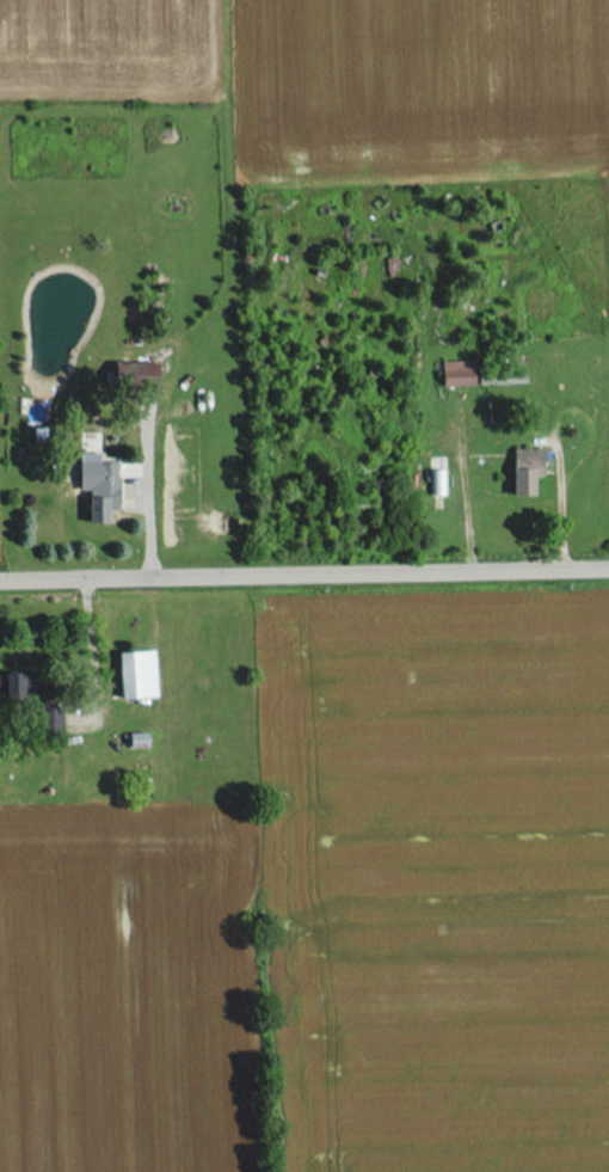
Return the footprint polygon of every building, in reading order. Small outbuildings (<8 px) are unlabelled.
[(440,386),(473,385),(472,360),(439,361),(440,386)] [(511,494),(534,495),(534,475),(539,475),(540,449),(512,448),(511,494)] [(88,521),(106,521),(106,510),(115,510),(114,461),(97,461),(97,453),(77,453),(77,490),(87,490),(88,521)] [(152,650),(117,651),(118,698),(153,697),(152,650)] [(41,675),(4,676),(5,699),(42,698),(41,675)]
